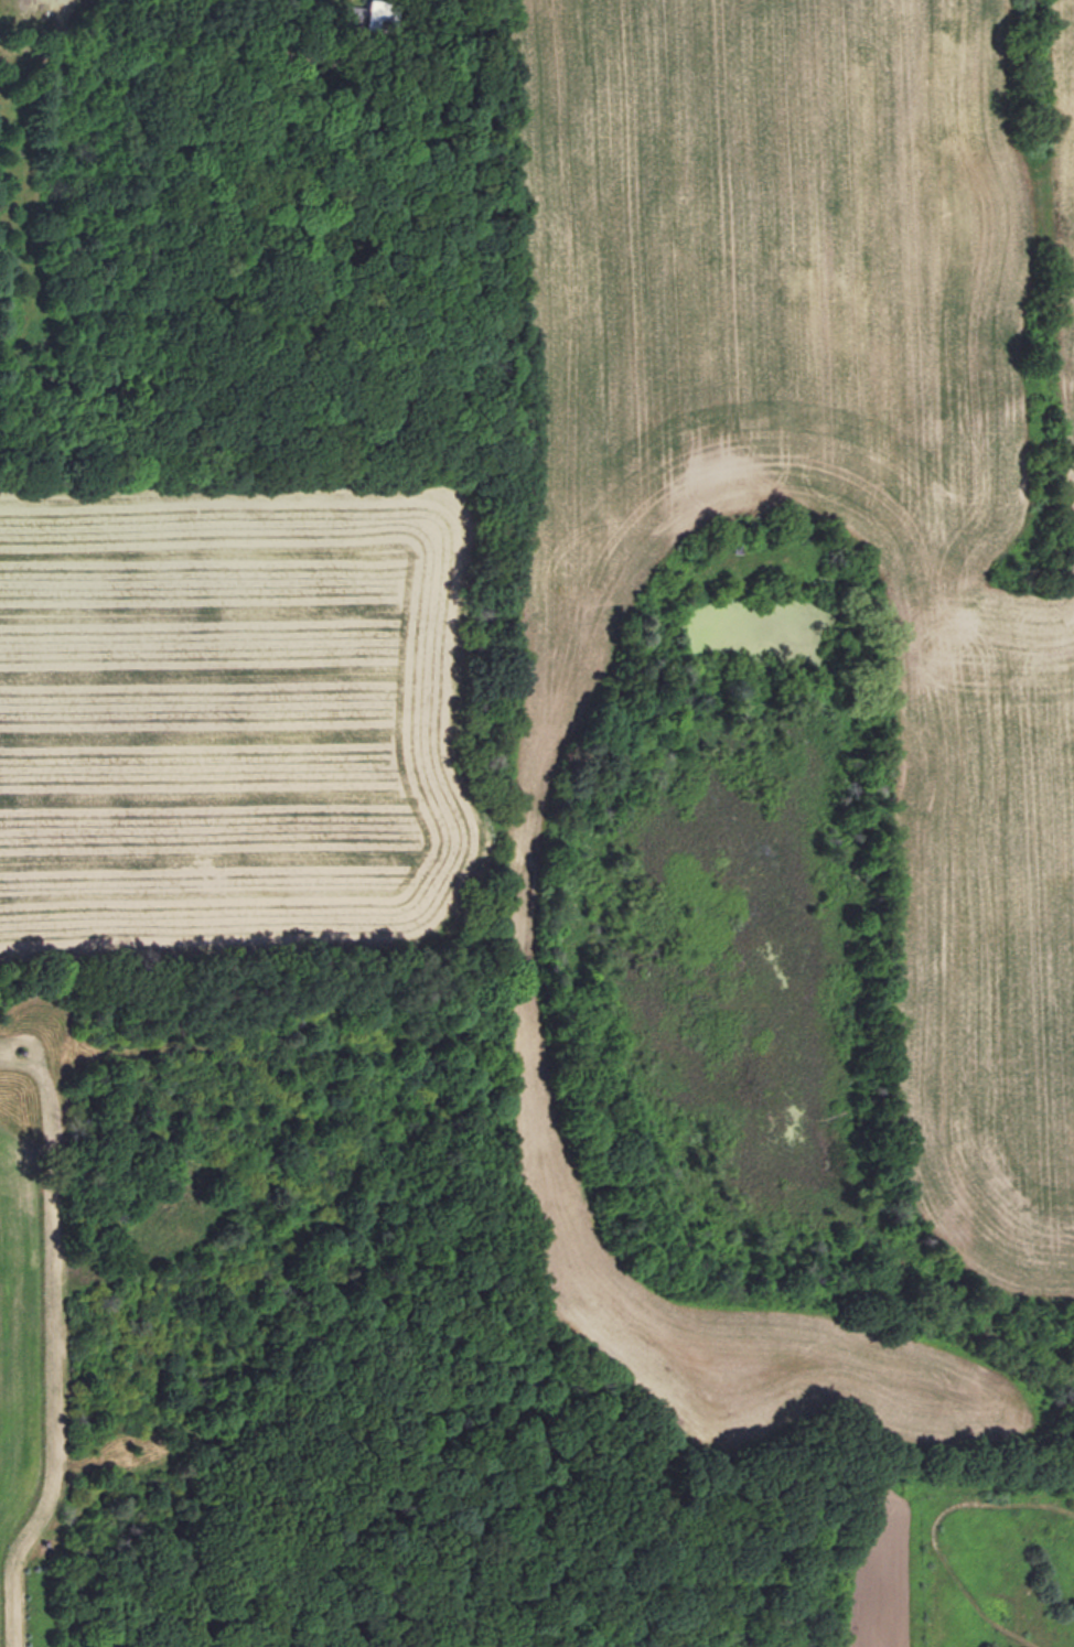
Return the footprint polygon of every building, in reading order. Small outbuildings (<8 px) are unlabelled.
[(361,29),(389,32),(393,0),(364,0),(361,29)]
